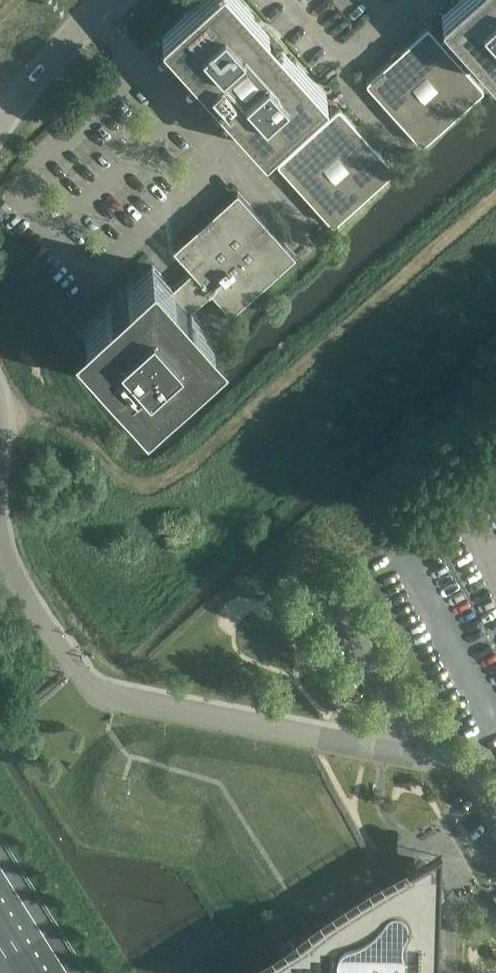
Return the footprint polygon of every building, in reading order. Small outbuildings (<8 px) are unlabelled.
[(326,96),(327,95),(327,94),(327,93),(326,92),(288,50),(287,47),(287,46),(286,43),(285,41),(283,38),(281,35),(279,33),(278,32),(276,30),(274,28),(271,26),(267,24),(263,23),(243,0),(199,0),(163,33),(162,34),(162,35),(162,36),(162,37),(192,70),(212,92),(213,93),(214,94),(264,149),(264,150),(265,150),(266,150),(267,149),(283,135),(295,147),(278,162),(278,163),(278,164),(278,165),(332,224),(333,224),(334,224),(335,224),(394,171),(394,170),(394,169),(394,168),(394,167),(374,146),(373,145),(372,145),(371,145),(371,146),(360,133),(361,132),(361,131),(360,130),(340,109),(340,108),(339,108),(338,108),(325,120),(314,107),(326,96)] [(442,14),(441,15),(441,16),(442,17),(453,29),(441,41),(429,28),(428,27),(427,28),(405,47),(404,48),(404,49),(404,50),(405,51),(392,62),(391,61),(390,61),(389,62),(367,81),(367,82),(367,83),(367,84),(420,143),(421,144),(422,144),(423,144),(424,144),(483,90),(483,89),(483,88),(483,87),(468,71),(480,60),(495,76),(495,0),(457,0),(442,14)] [(193,310),(212,292),(231,314),(296,256),(238,191),(173,250),(193,271),(174,288),(153,265),(127,288),(134,295),(128,300),(127,299),(126,299),(125,299),(124,299),(122,300),(121,301),(121,302),(120,303),(120,304),(120,305),(121,306),(121,307),(116,311),(110,304),(85,327),(107,352),(109,350),(112,354),(110,356),(110,360),(111,363),(113,365),(116,366),(119,366),(122,364),(125,368),(123,369),(146,395),(164,379),(168,376),(173,375),(177,375),(182,373),(186,371),(189,367),(191,363),(192,358),(193,353),(196,350),(214,333),(193,310)] [(440,892),(441,843),(233,972),(437,972),(440,892)]
